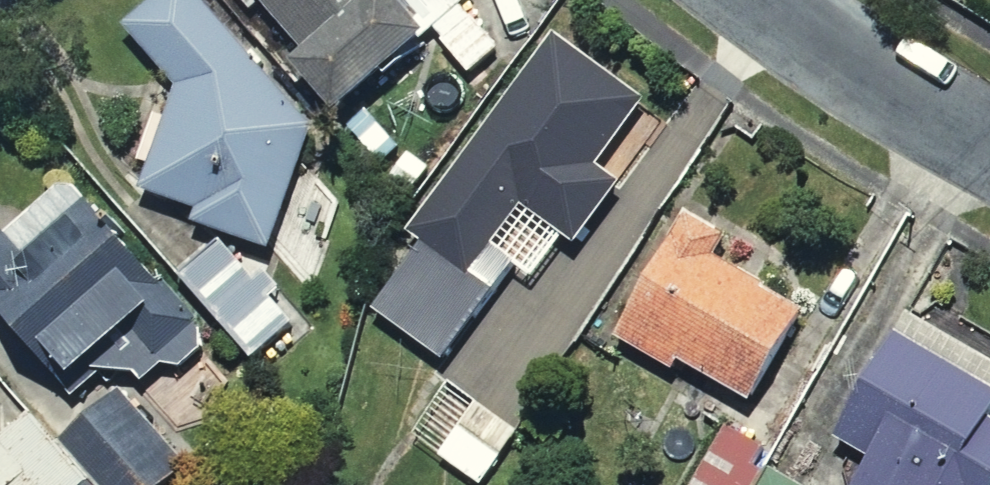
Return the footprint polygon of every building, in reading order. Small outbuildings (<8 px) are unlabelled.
[(202,0),(144,0),(119,22),(173,83),(138,184),(196,204),(191,218),(267,243),(309,120),(202,0)] [(281,46),(265,60),(315,115),(360,73),(369,82),(417,38),(447,71),(502,21),(483,0),(239,0),(281,46)] [(621,97),(531,36),(346,306),(437,368),(503,271),(523,285),(550,245),(567,257),(624,174),(600,158),(616,134),(602,125),(621,97)] [(69,394),(97,369),(130,370),(137,379),(159,362),(178,363),(202,345),(197,322),(84,194),(19,251),(0,229),(0,317),(69,394)] [(715,242),(658,210),(591,329),(664,370),(669,361),(734,397),(778,318),(755,305),(767,282),(710,251),(715,242)] [(216,238),(178,269),(248,354),(290,319),(269,294),(278,286),(264,269),(251,280),(216,238)] [(880,326),(822,441),(843,452),(827,484),(972,484),(989,449),(989,427),(974,419),(989,387),(989,382),(880,326)] [(115,385),(53,438),(93,484),(161,484),(184,465),(115,385)] [(6,424),(0,430),(0,484),(64,484),(6,424)] [(751,473),(745,484),(775,484),(751,473)]
